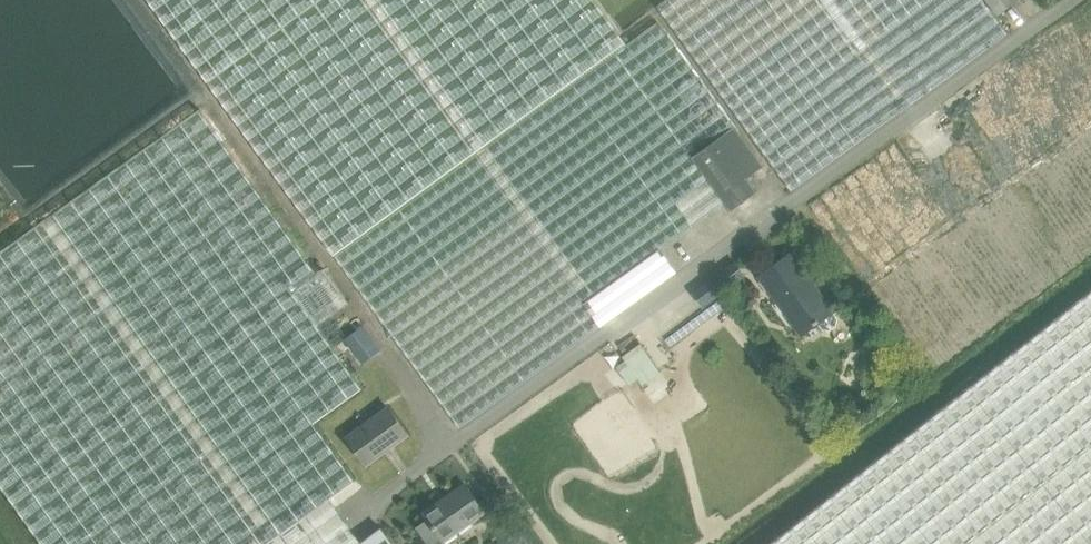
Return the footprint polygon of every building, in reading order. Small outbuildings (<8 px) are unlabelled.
[(462,429),(679,272),(662,248),(726,203),(694,157),(735,128),(734,126),(659,23),(629,45),(620,34),(605,12),(596,0),(149,0),(462,429)] [(793,191),(1009,36),(984,0),(667,0),(658,6),(793,191)] [(1020,0),(986,0),(998,16),(1020,0)] [(0,255),(0,482),(45,543),(360,543),(362,543),(330,498),(355,480),(314,422),(362,387),(317,324),(292,290),(317,272),(203,114),(0,255)] [(726,203),(732,211),(758,192),(748,179),(764,167),(735,128),(694,157),(726,203)] [(792,253),(760,276),(802,335),(819,323),(823,328),(830,329),(836,324),(837,317),(834,313),(834,312),(792,253)] [(317,272),(292,290),(317,324),(348,301),(324,267),(317,272)] [(772,543),(1090,543),(1090,293),(772,543)] [(356,353),(363,363),(382,350),(375,340),(363,326),(346,339),(356,353)] [(368,465),(409,435),(390,408),(348,437),(368,465)] [(429,519),(418,527),(431,543),(434,543),(442,538),(445,542),(487,512),(466,483),(424,512),(429,519)] [(382,527),(362,543),(360,543),(395,543),(382,527)]
